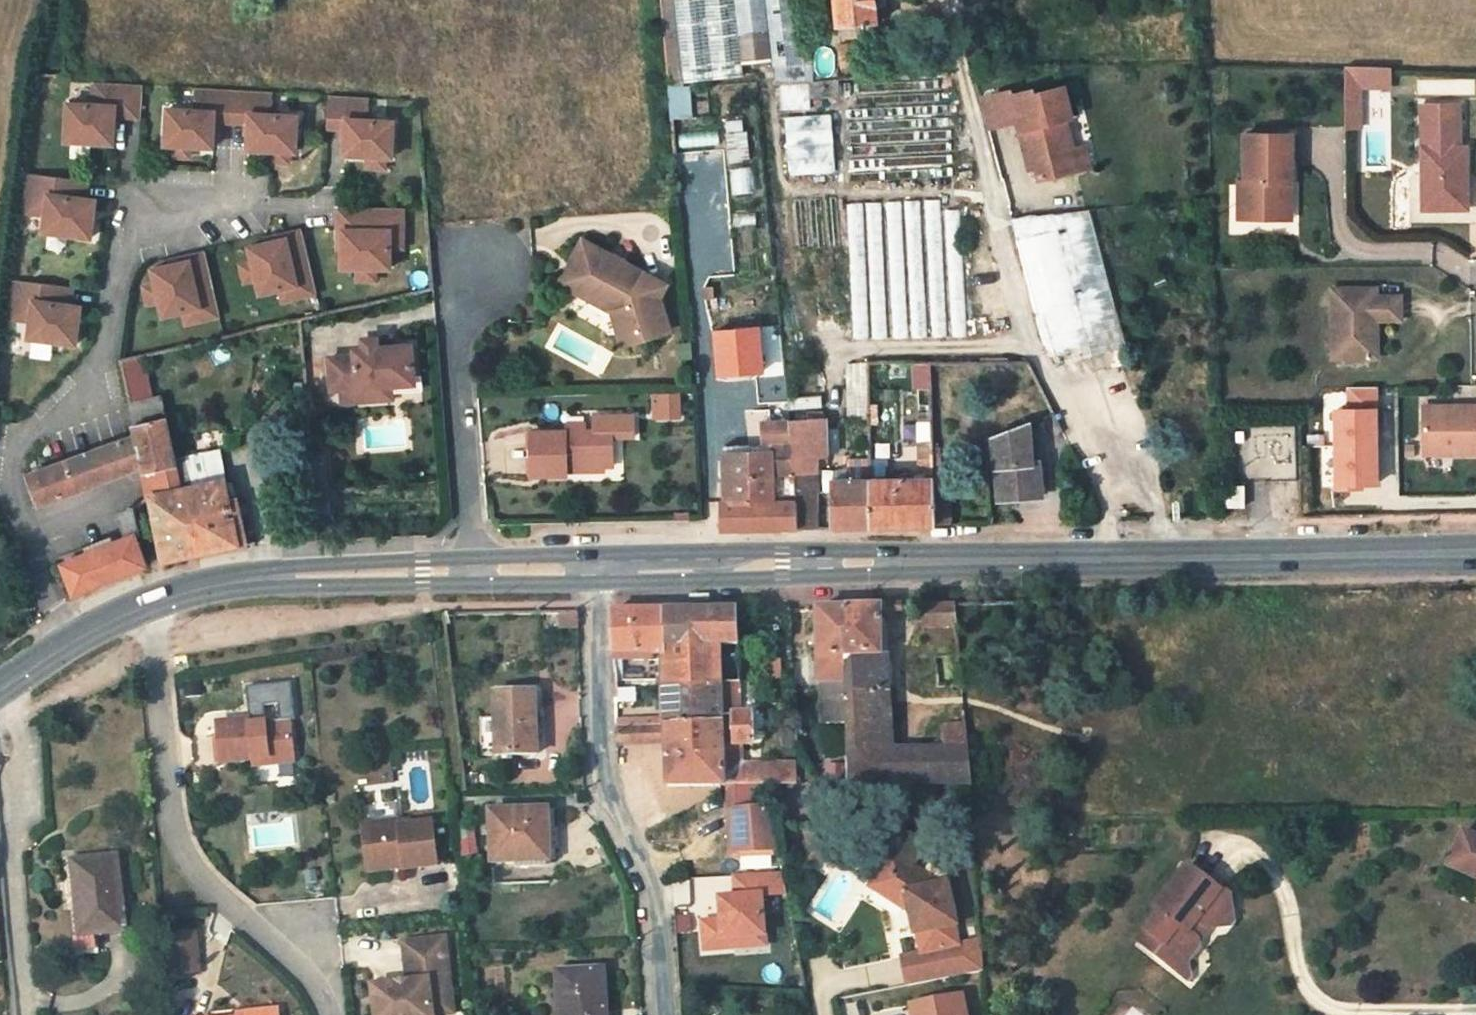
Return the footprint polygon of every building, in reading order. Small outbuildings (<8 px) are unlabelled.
[(880,0),(840,0),(842,28),(882,23),(880,0)] [(1363,86),(1392,86),(1392,66),(1347,66),(1347,127),(1363,127),(1363,86)] [(937,80),(858,83),(857,105),(847,107),(851,175),(955,172),(950,104),(939,104),(937,80)] [(143,89),(94,86),(93,109),(69,107),(67,144),(114,147),(115,135),(116,119),(142,121),(143,89)] [(237,93),(198,91),(196,113),(170,112),(169,148),(175,148),(193,149),(205,149),(216,150),(217,124),(235,125),(237,93)] [(1073,120),(1067,91),(1038,98),(1037,93),(1017,98),(1015,93),(985,100),(992,130),(1019,122),(1022,134),(1029,163),(1037,161),(1038,168),(1042,181),(1078,172),(1073,152),(1065,123),(1073,120)] [(276,95),(237,93),(235,125),(252,126),(251,151),(262,152),(274,153),(291,153),(299,154),(300,118),(275,117),(276,95)] [(374,99),(335,97),(334,129),(351,130),(350,156),(373,157),(390,158),(397,158),(399,123),(373,121),(374,99)] [(837,175),(832,114),(783,116),(790,178),(837,175)] [(749,159),(747,118),(727,119),(729,160),(749,159)] [(1466,118),(1428,118),(1428,206),(1473,206),(1473,184),(1471,184),(1471,176),(1472,176),(1472,145),(1466,145),(1466,118)] [(1293,137),(1245,138),(1245,182),(1239,182),(1239,219),(1292,216),(1293,137)] [(193,149),(175,148),(175,159),(192,160),(193,149)] [(291,153),(274,153),(274,164),(291,165),(291,153)] [(390,158),(373,157),(372,168),(390,169),(390,158)] [(86,185),(26,177),(21,215),(44,219),(42,235),(88,242),(93,211),(94,204),(84,203),(86,185)] [(939,202),(847,206),(856,344),(967,339),(960,214),(939,214),(939,202)] [(408,205),(344,206),(344,218),(344,229),(349,229),(349,247),(350,265),(365,265),(382,265),(397,264),(397,245),(397,228),(409,227),(408,205)] [(1089,213),(1012,220),(1046,348),(1055,356),(1058,366),(1125,347),(1114,310),(1089,213)] [(397,228),(397,245),(409,244),(409,227),(397,228)] [(318,291),(302,228),(285,233),(286,237),(269,241),(251,246),(255,261),(259,278),(262,292),(282,287),(299,283),(302,295),(318,291)] [(286,237),(285,233),(277,235),(268,237),(269,241),(286,237)] [(664,282),(579,240),(557,284),(611,311),(623,344),(670,328),(658,295),(664,282)] [(172,267),(154,272),(158,287),(162,304),(166,318),(186,313),(202,308),(206,320),(222,316),(205,254),(189,258),(190,263),(172,267)] [(190,263),(189,258),(180,260),(171,263),(172,267),(190,263)] [(259,278),(255,261),(242,264),(246,281),(259,278)] [(382,265),(365,265),(365,278),(382,277),(382,265)] [(299,283),(282,287),(286,299),(302,295),(299,283)] [(1356,283),(1312,284),(1314,333),(1322,333),(1322,353),(1359,351),(1357,314),(1380,313),(1380,290),(1356,290),(1356,283)] [(71,292),(11,284),(5,322),(29,325),(27,342),(73,349),(78,317),(78,311),(68,310),(71,292)] [(162,304),(158,287),(146,290),(150,307),(162,304)] [(202,308),(186,313),(189,325),(206,320),(202,308)] [(746,352),(743,309),(700,312),(703,355),(746,352)] [(1322,333),(1314,333),(1314,353),(1322,353),(1322,333)] [(356,354),(330,355),(331,387),(340,386),(341,401),(359,400),(358,386),(389,385),(411,383),(409,346),(391,346),(378,347),(377,338),(364,339),(365,346),(355,347),(356,354)] [(391,338),(377,338),(378,347),(391,346),(391,338)] [(120,360),(130,401),(155,395),(144,354),(120,360)] [(1353,411),(1352,370),(1312,371),(1315,471),(1340,471),(1340,467),(1355,466),(1354,427),(1341,427),(1341,411),(1353,411)] [(389,385),(358,386),(359,400),(390,398),(389,385)] [(1473,396),(1405,396),(1405,442),(1473,442),(1473,396)] [(135,477),(148,502),(179,493),(166,448),(155,409),(129,412),(134,440),(18,487),(33,517),(135,477)] [(1341,427),(1354,427),(1353,411),(1341,411),(1341,427)] [(563,429),(528,431),(529,473),(565,472),(565,469),(565,464),(600,463),(611,462),(610,433),(633,432),(632,412),(592,414),(592,428),(583,429),(563,429)] [(654,418),(634,420),(636,445),(656,443),(654,418)] [(795,455),(795,420),(765,422),(771,499),(774,530),(793,528),(788,456),(795,455)] [(1024,429),(989,441),(994,500),(1036,496),(1032,462),(1027,462),(1024,429)] [(148,502),(166,561),(232,539),(246,538),(246,487),(235,488),(223,441),(166,448),(179,493),(148,502)] [(708,447),(709,455),(748,453),(747,445),(708,447)] [(733,502),(750,501),(748,453),(709,455),(710,485),(733,484),(733,502)] [(848,481),(851,528),(871,528),(912,526),(908,487),(906,462),(887,463),(888,479),(848,481)] [(807,482),(809,530),(851,528),(848,481),(807,482)] [(708,503),(733,502),(733,484),(710,485),(706,485),(708,503)] [(774,530),(771,499),(750,501),(733,502),(708,503),(706,485),(700,486),(695,486),(700,532),(737,531),(774,530)] [(942,485),(908,487),(912,526),(930,525),(928,501),(944,500),(942,485)] [(121,543),(58,564),(71,591),(140,569),(128,515),(115,519),(121,543)] [(844,650),(843,601),(835,602),(813,602),(814,651),(815,651),(827,651),(844,650)] [(877,649),(878,602),(843,601),(844,650),(877,649)] [(976,620),(976,602),(923,602),(915,602),(915,627),(946,626),(947,636),(958,636),(957,620),(976,620)] [(661,649),(660,605),(649,606),(613,605),(610,605),(611,650),(661,649)] [(741,656),(740,605),(694,605),(660,605),(661,649),(690,648),(691,680),(662,681),(662,686),(718,684),(717,679),(741,677),(741,656)] [(690,648),(661,649),(662,681),(691,680),(690,648)] [(966,755),(964,725),(938,724),(938,748),(885,749),(883,689),(878,688),(877,649),(844,650),(846,721),(848,785),(969,786),(966,755)] [(844,650),(827,651),(815,651),(814,651),(815,721),(846,721),(844,650)] [(717,679),(718,684),(718,696),(742,695),(741,677),(717,679)] [(288,681),(243,686),(245,705),(252,704),(255,723),(288,718),(292,718),(288,681)] [(718,696),(718,684),(662,686),(663,726),(719,727),(718,696)] [(534,690),(496,690),(496,754),(536,752),(534,690)] [(719,727),(721,786),(729,785),(758,786),(795,786),(793,767),(744,765),(742,695),(718,696),(719,727)] [(252,704),(245,705),(247,720),(248,723),(255,723),(252,704)] [(251,759),(268,757),(276,762),(293,760),(288,718),(255,723),(248,723),(247,720),(214,723),(219,763),(251,759)] [(652,725),(625,725),(626,739),(652,740),(652,725)] [(664,785),(721,786),(719,727),(663,726),(664,785)] [(793,745),(793,732),(778,732),(778,745),(793,745)] [(252,765),(276,762),(268,757),(251,759),(252,765)] [(758,786),(729,785),(728,810),(757,811),(758,786)] [(547,809),(491,811),(492,862),(548,859),(547,809)] [(757,811),(728,810),(728,858),(773,858),(763,811),(757,811)] [(364,826),(369,867),(405,861),(406,867),(406,870),(440,866),(434,823),(401,828),(400,821),(364,826)] [(1471,826),(1455,860),(1475,870),(1475,828),(1471,826)] [(922,869),(890,850),(868,884),(909,909),(913,909),(915,920),(911,921),(913,931),(916,931),(921,951),(958,942),(953,923),(956,922),(946,879),(925,884),(922,869)] [(405,861),(369,867),(370,873),(406,867),(405,861)] [(1232,901),(1230,890),(1221,883),(1220,886),(1188,861),(1155,904),(1160,909),(1146,926),(1165,940),(1157,951),(1172,962),(1186,960),(1188,958),(1200,942),(1199,932),(1205,924),(1215,922),(1232,901)] [(734,897),(718,898),(717,920),(699,920),(699,943),(728,943),(728,933),(760,933),(760,893),(786,893),(782,873),(734,876),(734,897)] [(111,975),(104,899),(50,903),(53,938),(65,937),(69,979),(71,979),(111,975)] [(1236,925),(1232,901),(1215,922),(1236,925)] [(1165,940),(1146,926),(1138,936),(1157,951),(1165,940)] [(728,933),(728,943),(760,944),(760,933),(728,933)] [(443,937),(401,943),(403,960),(445,954),(443,937)] [(921,951),(903,955),(907,983),(980,969),(976,937),(958,942),(921,951)] [(403,960),(407,987),(396,988),(396,983),(371,987),(374,1014),(441,1014),(453,1013),(448,976),(443,977),(442,966),(446,966),(445,954),(403,960)] [(1186,960),(1172,962),(1191,977),(1188,958),(1186,960)] [(554,971),(557,1014),(603,1014),(601,969),(554,971)] [(151,977),(155,1014),(172,1014),(184,1013),(179,974),(151,977)] [(961,992),(910,1000),(912,1014),(965,1014),(961,992)]
